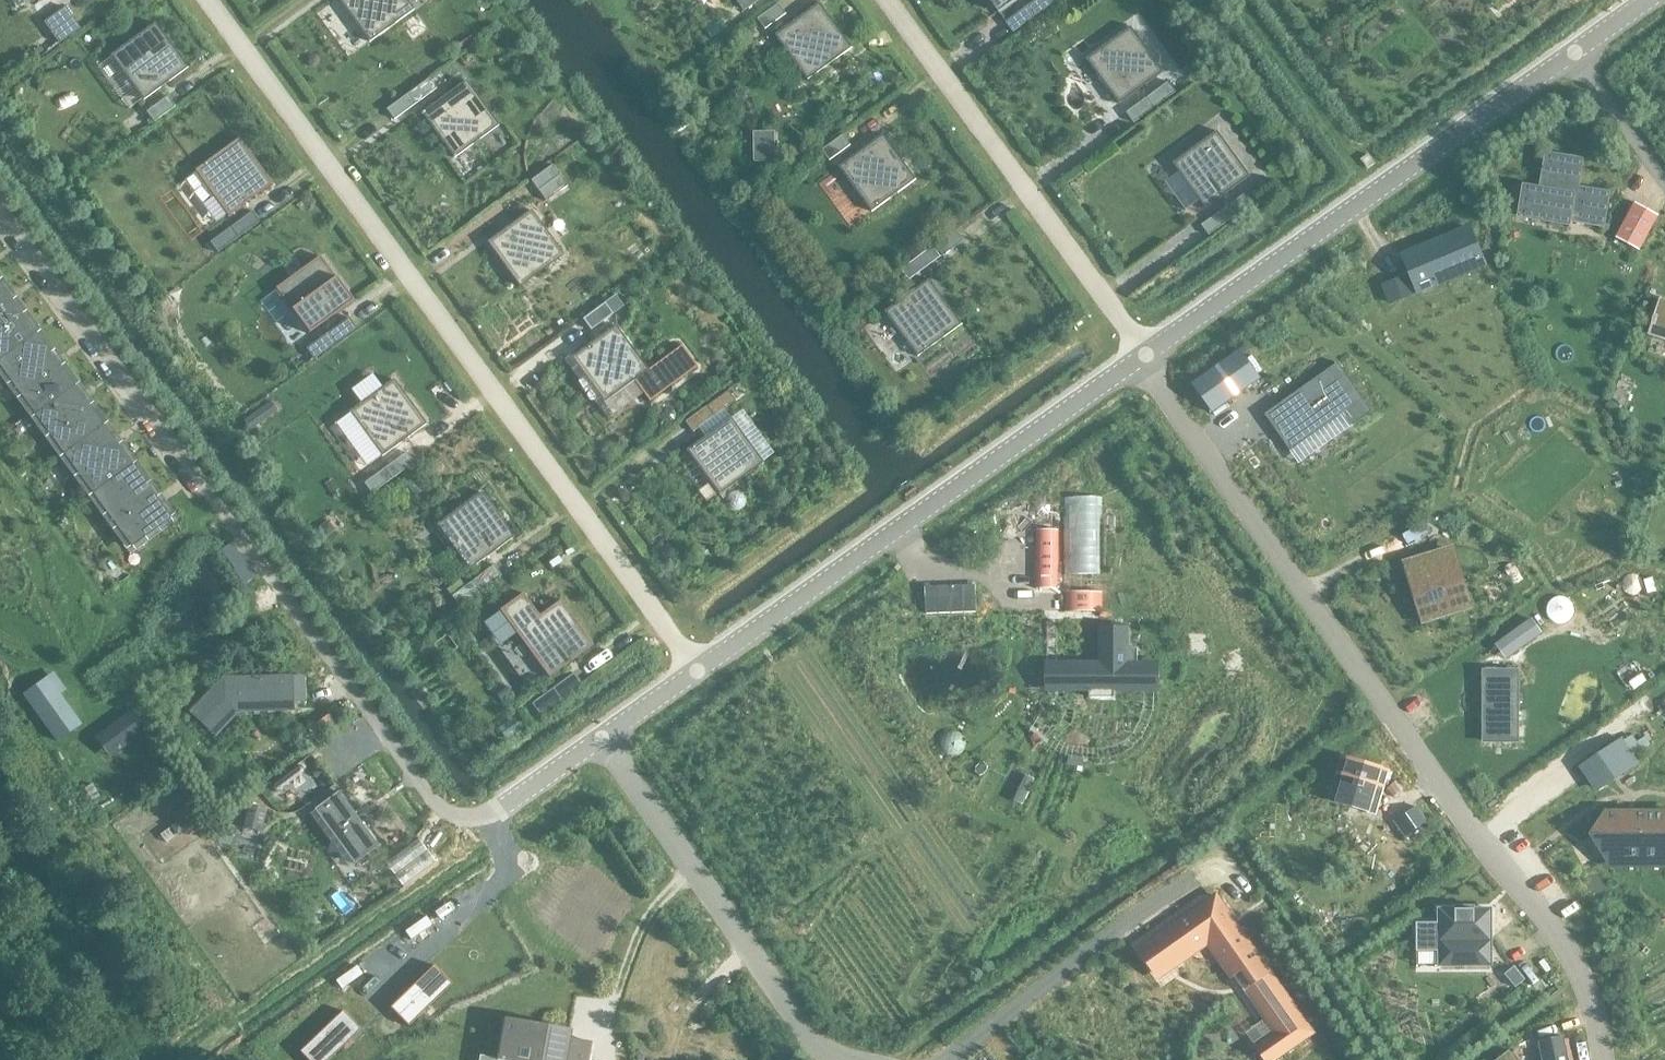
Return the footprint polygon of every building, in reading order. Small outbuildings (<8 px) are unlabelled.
[(368,41),(369,42),(414,9),(413,8),(412,9),(406,0),(341,0),(370,40),(368,41)] [(745,9),(758,0),(738,0),(745,9)] [(1000,11),(998,12),(999,14),(1018,0),(992,0),(1000,11)] [(1006,22),(1014,32),(1056,2),(1055,0),(1036,0),(1006,22)] [(854,47),(853,46),(851,47),(820,5),(822,4),(821,2),(776,35),(777,37),(778,36),(809,78),(807,79),(808,80),(854,47)] [(779,3),(758,18),(766,29),(787,13),(779,3)] [(65,6),(44,22),(59,43),(80,28),(65,6)] [(143,98),(142,99),(143,100),(188,67),(187,66),(186,67),(155,25),(156,24),(155,22),(110,55),(111,57),(112,56),(143,98)] [(1088,61),(1089,60),(1120,102),(1119,103),(1120,104),(1165,71),(1164,70),(1162,71),(1131,29),(1133,28),(1132,26),(1087,59),(1088,61)] [(429,78),(387,109),(394,119),(436,88),(429,78)] [(466,80),(421,113),(422,114),(423,113),(454,156),(453,157),(454,158),(499,125),(498,124),(497,125),(466,82),(467,81),(466,80)] [(1169,81),(1127,112),(1134,123),(1177,92),(1169,81)] [(168,96),(146,111),(154,122),(175,106),(168,96)] [(1181,171),(1166,182),(1186,210),(1201,199),(1207,206),(1205,207),(1206,209),(1251,176),(1250,174),(1249,175),(1218,133),(1219,132),(1218,131),(1173,164),(1174,165),(1176,164),(1181,171)] [(844,134),(823,150),(830,160),(851,145),(844,134)] [(873,210),(871,211),(872,212),(917,179),(916,178),(915,179),(884,136),(886,135),(884,134),(839,167),(840,168),(842,167),(873,210)] [(228,213),(226,214),(227,216),(272,183),(271,181),(270,182),(239,140),(240,139),(239,138),(194,171),(195,172),(197,171),(228,213)] [(770,145),(746,146),(747,173),(771,172),(770,145)] [(1609,193),(1578,188),(1583,159),(1547,153),(1541,188),(1524,185),(1520,213),(1551,218),(1550,222),(1570,225),(1570,221),(1604,226),(1609,193)] [(552,165),(531,180),(546,201),(567,186),(552,165)] [(1244,194),(1202,225),(1210,235),(1252,205),(1244,194)] [(1636,203),(1616,237),(1639,250),(1659,216),(1636,203)] [(519,285),(518,286),(519,287),(564,254),(563,253),(562,254),(531,212),(532,211),(531,209),(486,242),(487,244),(489,243),(519,285)] [(252,211),(210,242),(217,252),(259,221),(252,211)] [(1419,291),(1484,264),(1470,229),(1404,256),(1419,291)] [(957,230),(936,245),(944,256),(965,241),(957,230)] [(308,331),(307,332),(308,334),(353,301),(352,299),(351,300),(320,258),(321,257),(320,255),(275,288),(276,290),(277,289),(308,331)] [(914,261),(903,269),(911,280),(922,272),(914,261)] [(1404,278),(1384,287),(1393,305),(1413,296),(1404,278)] [(919,354),(917,355),(919,357),(964,324),(963,322),(961,323),(930,281),(932,280),(931,279),(886,312),(887,313),(888,312),(919,354)] [(36,333),(0,283),(0,360),(36,333)] [(1649,334),(1664,339),(1664,301),(1660,300),(1655,316),(1654,316),(1651,324),(1652,324),(1649,334)] [(604,303),(583,319),(591,329),(612,314),(604,303)] [(348,317),(306,348),(314,359),(356,328),(348,317)] [(604,400),(602,401),(603,403),(648,370),(647,368),(646,369),(615,327),(616,326),(615,324),(570,357),(571,359),(573,358),(604,400)] [(75,386),(36,333),(0,360),(0,368),(34,415),(75,386)] [(1188,378),(1209,407),(1257,373),(1237,344),(1188,378)] [(1333,356),(1260,408),(1286,445),(1340,407),(1348,419),(1368,405),(1333,356)] [(382,454),(381,455),(382,457),(427,424),(426,422),(424,423),(393,381),(395,380),(394,379),(349,412),(350,413),(351,412),(382,454)] [(63,454),(103,424),(75,386),(34,415),(63,454)] [(727,390),(685,421),(693,432),(735,401),(727,390)] [(719,493),(718,494),(719,495),(764,462),(763,461),(761,462),(730,420),(732,418),(731,417),(686,450),(687,451),(688,450),(719,493)] [(91,493),(131,463),(103,424),(63,454),(91,493)] [(340,428),(326,439),(359,482),(373,472),(340,428)] [(406,452),(364,483),(372,493),(414,462),(406,452)] [(130,546),(170,516),(131,463),(91,493),(130,546)] [(470,567),(468,568),(469,569),(514,536),(513,535),(512,536),(481,494),(483,493),(481,491),(436,524),(437,526),(439,525),(470,567)] [(1036,529),(1035,589),(1059,589),(1059,529),(1036,529)] [(1429,593),(1437,616),(1470,606),(1462,581),(1450,585),(1440,552),(1406,562),(1417,596),(1429,593)] [(494,565),(452,596),(459,606),(501,575),(494,565)] [(974,585),(909,587),(910,614),(975,612),(974,585)] [(523,593),(499,610),(516,632),(539,615),(523,593)] [(549,675),(547,676),(548,678),(594,645),(592,643),(591,644),(560,602),(562,601),(561,600),(539,615),(516,632),(515,633),(516,634),(518,633),(549,675)] [(1536,616),(1508,636),(1517,649),(1545,629),(1536,616)] [(1103,655),(1103,663),(1066,663),(1066,690),(1090,690),(1090,698),(1115,698),(1115,690),(1144,690),(1144,663),(1138,663),(1138,649),(1128,649),(1128,629),(1101,629),(1101,655),(1103,655)] [(1485,671),(1485,741),(1518,741),(1518,671),(1485,671)] [(574,672),(531,703),(539,714),(581,683),(574,672)] [(220,677),(189,711),(217,737),(237,715),(289,713),(289,704),(293,704),(292,675),(220,677)] [(48,676),(23,694),(57,742),(82,724),(48,676)] [(1653,709),(1664,725),(1664,700),(1653,709)] [(130,710),(105,730),(118,748),(144,728),(130,710)] [(1621,738),(1578,768),(1596,794),(1639,764),(1621,738)] [(1341,773),(1337,772),(1337,775),(1340,776),(1332,801),(1368,811),(1370,805),(1376,807),(1382,788),(1385,789),(1385,786),(1382,786),(1386,772),(1389,773),(1390,770),(1342,756),(1342,759),(1345,759),(1341,773)] [(295,767),(273,784),(272,785),(271,787),(272,789),(273,790),(274,792),(276,792),(278,792),(279,791),(301,774),(303,773),(303,771),(303,769),(302,767),(300,766),(298,766),(297,766),(295,767)] [(319,766),(312,772),(316,777),(323,772),(319,766)] [(93,784),(86,788),(94,801),(101,797),(93,784)] [(378,846),(338,791),(314,809),(354,864),(378,846)] [(247,805),(242,828),(261,833),(266,809),(247,805)] [(1417,807),(1396,822),(1407,837),(1428,822),(1417,807)] [(1606,813),(1593,835),(1606,858),(1642,858),(1642,864),(1664,864),(1664,813),(1606,813)] [(418,839),(386,863),(403,886),(435,862),(418,839)] [(1207,904),(1154,942),(1171,965),(1170,966),(1171,967),(1197,949),(1196,948),(1195,948),(1192,945),(1206,936),(1235,977),(1236,976),(1235,975),(1258,959),(1258,960),(1260,959),(1223,907),(1222,908),(1223,910),(1206,907),(1208,906),(1207,904)] [(1440,951),(1440,965),(1491,965),(1491,910),(1440,910),(1440,922),(1417,923),(1417,951),(1440,951)] [(426,916),(405,931),(411,940),(432,925),(426,916)] [(434,965),(391,1005),(410,1024),(452,984),(434,965)] [(357,966),(335,981),(342,990),(363,975),(357,966)] [(1525,980),(1514,967),(1507,972),(1518,985),(1525,980)] [(1247,1033),(1266,1059),(1274,1059),(1312,1033),(1271,975),(1247,992),(1266,1019),(1247,1033)] [(301,1049),(311,1059),(328,1059),(362,1028),(344,1009),(301,1049)] [(496,1059),(588,1059),(589,1058),(581,1056),(584,1041),(569,1038),(570,1030),(504,1018),(496,1059)] [(1539,1042),(1542,1059),(1569,1059),(1565,1037),(1539,1042)] [(1510,1050),(1496,1059),(1517,1059),(1510,1050)]
